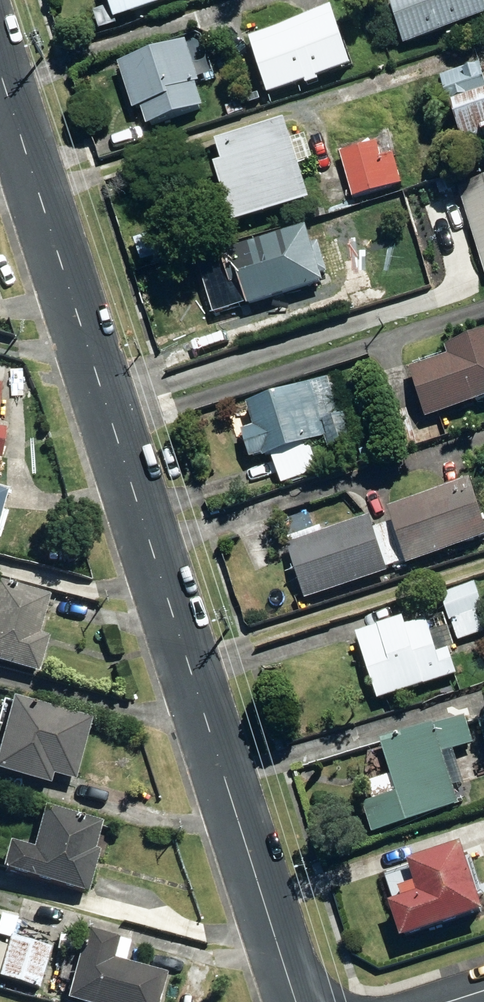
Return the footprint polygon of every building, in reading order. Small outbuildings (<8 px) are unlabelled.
[(123,21),(189,0),(116,0),(123,21)] [(413,46),(483,24),(483,0),(399,0),(413,46)] [(259,42),(276,97),(359,71),(342,16),(259,42)] [(148,110),(154,127),(210,110),(202,86),(206,85),(193,46),(126,67),(140,112),(148,110)] [(477,152),(483,150),(483,68),(483,65),(444,76),(455,114),(464,111),(477,152)] [(246,105),(249,114),(261,110),(257,101),(246,105)] [(229,109),(232,120),(246,115),(243,104),(229,109)] [(224,168),(241,226),(317,203),(307,167),(322,163),(315,140),(299,145),(292,124),(224,144),(231,165),(224,168)] [(347,156),(359,200),(395,190),(383,146),(347,156)] [(483,248),(483,188),(467,194),(483,248)] [(248,284),(255,309),(331,286),(329,281),(337,278),(327,248),(320,250),(314,231),(225,258),(235,288),(248,284)] [(188,262),(195,280),(216,273),(209,255),(188,262)] [(429,414),(483,397),(483,334),(451,345),(454,355),(414,368),(429,414)] [(265,452),(267,457),(328,436),(332,449),(357,441),(349,414),(343,415),(331,378),(250,405),(257,426),(246,430),(255,455),(265,452)] [(389,524),(401,563),(410,560),(411,561),(483,537),(483,503),(476,480),(393,507),(397,521),(389,524)] [(389,567),(401,563),(389,524),(376,528),(372,517),(292,544),(309,597),(390,570),(389,567)] [(38,672),(49,637),(38,633),(50,595),(0,581),(0,660),(38,672)] [(461,639),(483,631),(483,605),(476,582),(445,592),(461,639)] [(360,633),(381,699),(459,674),(451,648),(440,651),(429,619),(408,626),(406,618),(360,633)] [(50,784),(53,773),(76,780),(93,718),(13,696),(0,744),(0,770),(50,784)] [(368,806),(376,833),(463,803),(437,722),(384,740),(401,794),(368,806)] [(4,869),(88,892),(100,850),(95,849),(102,822),(45,805),(33,849),(11,843),(4,869)] [(408,937),(483,913),(483,894),(468,845),(415,862),(425,894),(397,903),(408,937)] [(12,934),(17,916),(0,911),(0,930),(12,934)] [(81,1001),(159,1001),(167,976),(113,961),(118,940),(86,931),(66,998),(81,1001)] [(40,988),(51,949),(11,937),(0,975),(0,976),(40,988)]
